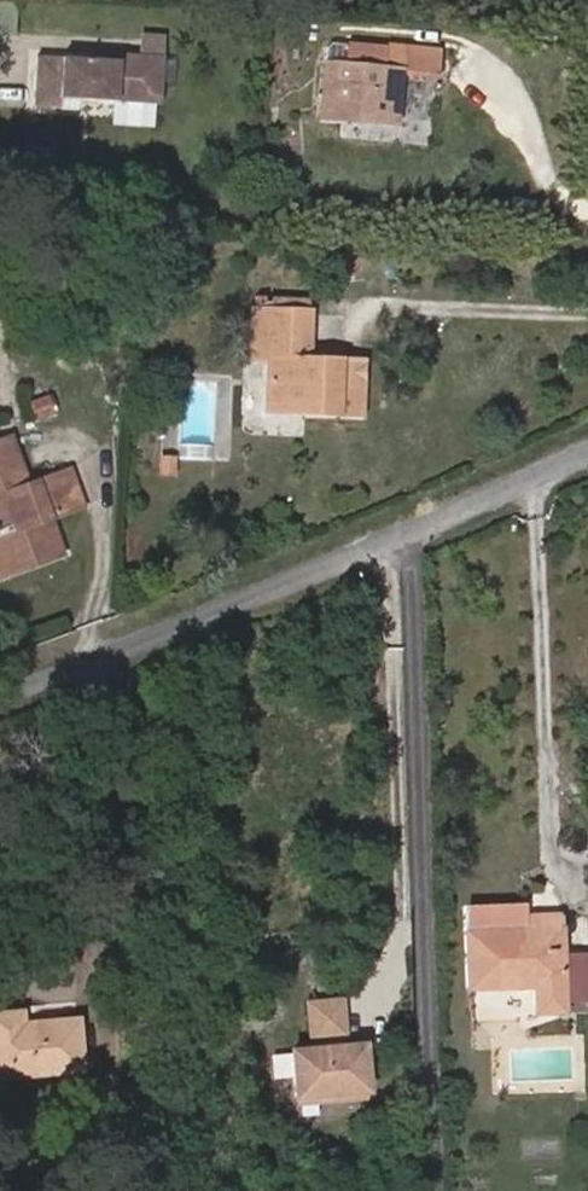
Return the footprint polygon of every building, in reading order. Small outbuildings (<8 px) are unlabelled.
[(16,32),(19,0),(0,0),(0,31),(16,32)] [(396,124),(400,74),(437,77),(439,54),(332,45),(326,118),(396,124)] [(110,63),(110,55),(91,54),(91,62),(110,63)] [(116,103),(117,94),(140,95),(139,104),(160,106),(163,59),(110,55),(110,63),(91,62),(37,59),(34,108),(60,110),(61,100),(116,103)] [(139,104),(140,95),(117,94),(116,103),(139,104)] [(275,310),(257,309),(255,359),(273,361),(275,310)] [(273,361),(271,411),(367,415),(369,362),(313,360),(317,313),(275,310),(273,361)] [(81,508),(69,474),(29,488),(13,441),(0,446),(0,505),(8,526),(0,529),(0,560),(5,576),(60,558),(47,520),(81,508)] [(528,910),(469,913),(470,934),(566,928),(565,918),(528,920),(528,910)] [(566,928),(470,934),(474,991),(535,989),(537,1015),(568,1014),(568,1004),(587,1003),(587,956),(567,957),(566,928)] [(344,998),(304,1001),(307,1047),(284,1049),(288,1104),(369,1097),(364,1043),(347,1045),(344,998)] [(82,1069),(76,1020),(24,1026),(23,1012),(0,1014),(0,1077),(82,1069)]
